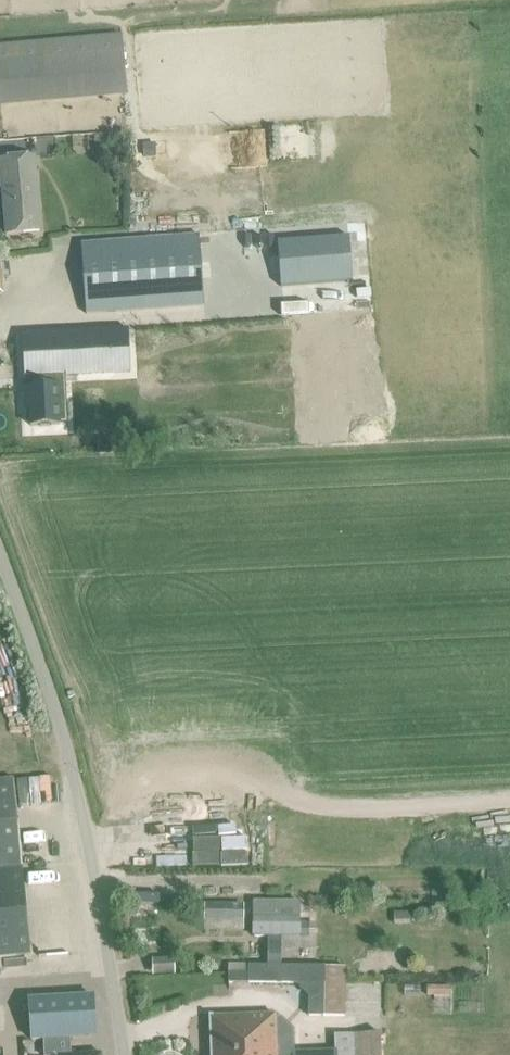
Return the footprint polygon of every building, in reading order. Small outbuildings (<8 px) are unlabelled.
[(127,95),(121,36),(0,46),(0,106),(127,95)] [(6,234),(41,231),(34,156),(0,158),(0,185),(6,234)] [(198,234),(130,240),(81,243),(86,314),(204,305),(198,234)] [(349,239),(278,244),(281,287),(352,282),(349,239)] [(21,335),(24,378),(27,378),(28,389),(24,389),(25,409),(30,409),(30,426),(59,424),(67,424),(64,376),(117,373),(115,330),(21,335)] [(114,441),(98,441),(98,453),(115,452),(114,441)] [(30,955),(14,779),(0,781),(0,958),(30,955)] [(249,966),(228,966),(228,983),(233,983),(233,975),(249,974),(249,983),(295,984),(314,984),(323,984),(344,984),(344,967),(324,967),(281,967),(281,949),(281,938),(300,938),(308,939),(308,935),(308,924),(300,924),(300,913),(300,900),(253,900),(253,913),(253,925),(252,938),(267,938),(267,966),(249,966)] [(203,920),(243,920),(243,903),(203,903),(203,920)] [(414,912),(394,913),(394,922),(414,922),(414,912)] [(71,1038),(95,1038),(93,1017),(92,996),(29,999),(31,1020),(32,1040),(32,1041),(44,1040),(45,1054),(72,1054),(71,1038)] [(210,1017),(211,1054),(295,1054),(295,1053),(294,1029),(283,1019),(274,1019),(274,1015),(210,1017)] [(295,1053),(295,1054),(385,1054),(384,1032),(335,1034),(336,1052),(295,1053)]
